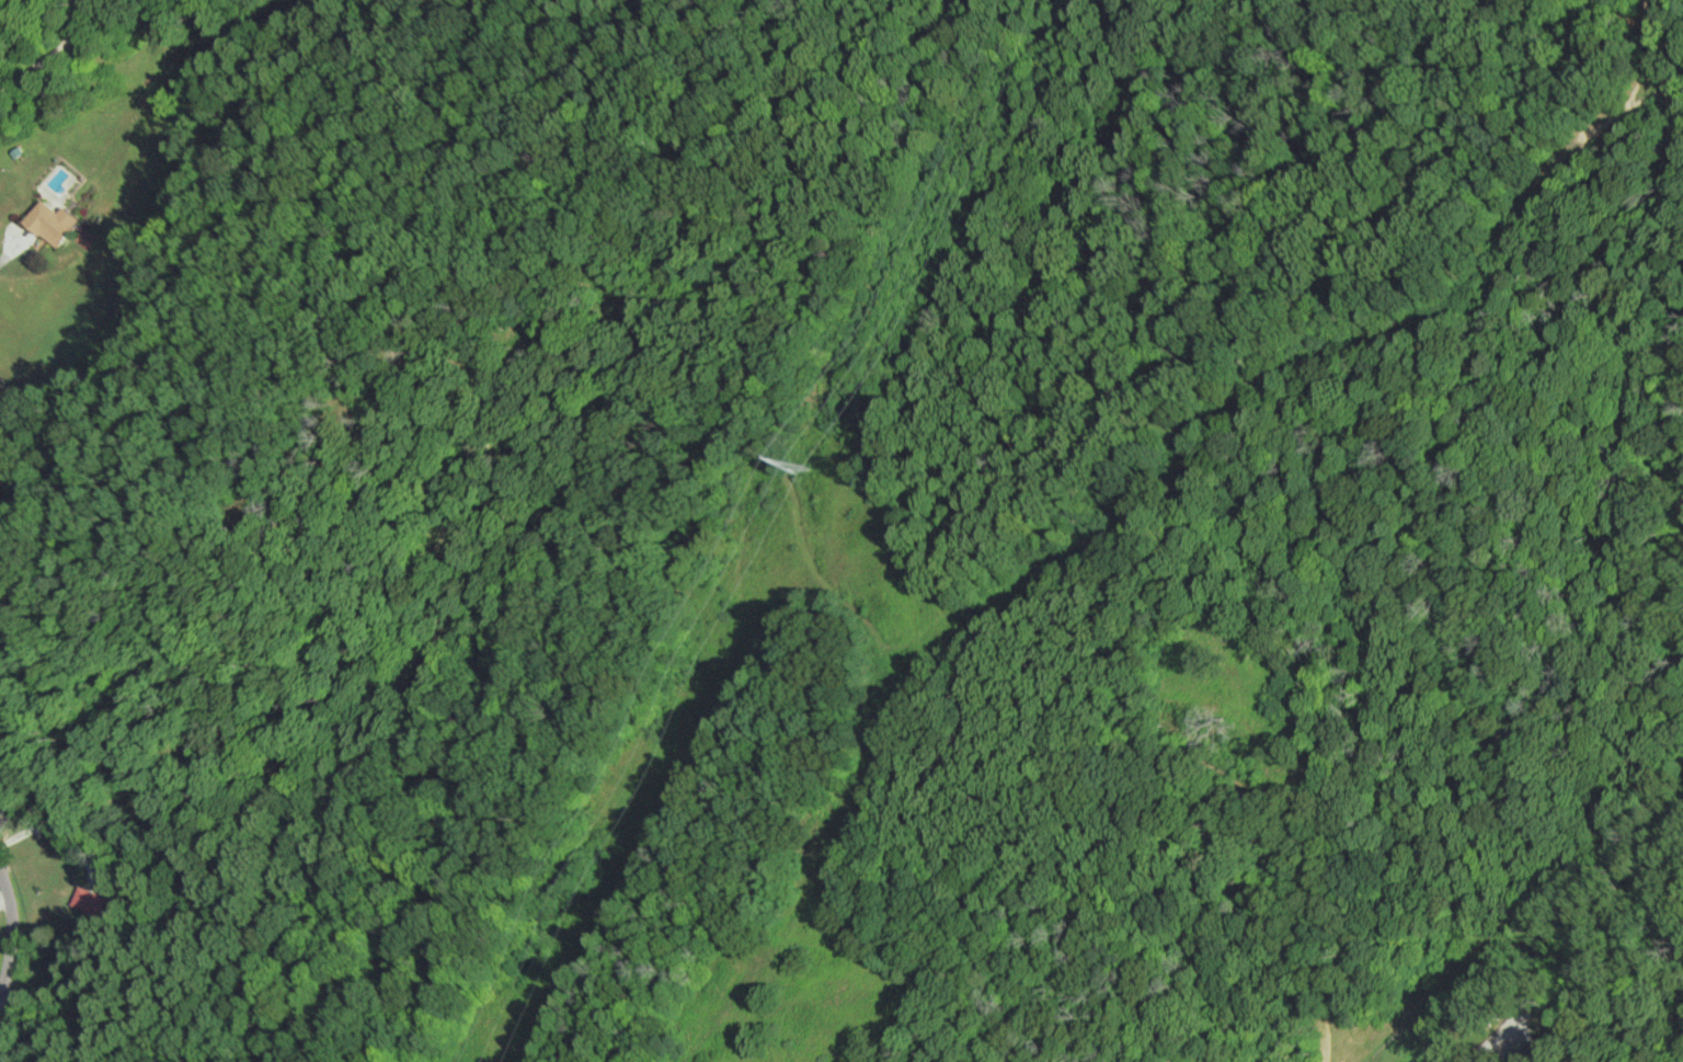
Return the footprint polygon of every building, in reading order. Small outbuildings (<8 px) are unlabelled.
[(33,221),(53,201),(65,213),(70,206),(83,219),(82,221),(84,225),(61,249),(33,221)] [(107,898),(85,886),(75,905),(97,917),(107,898)]
